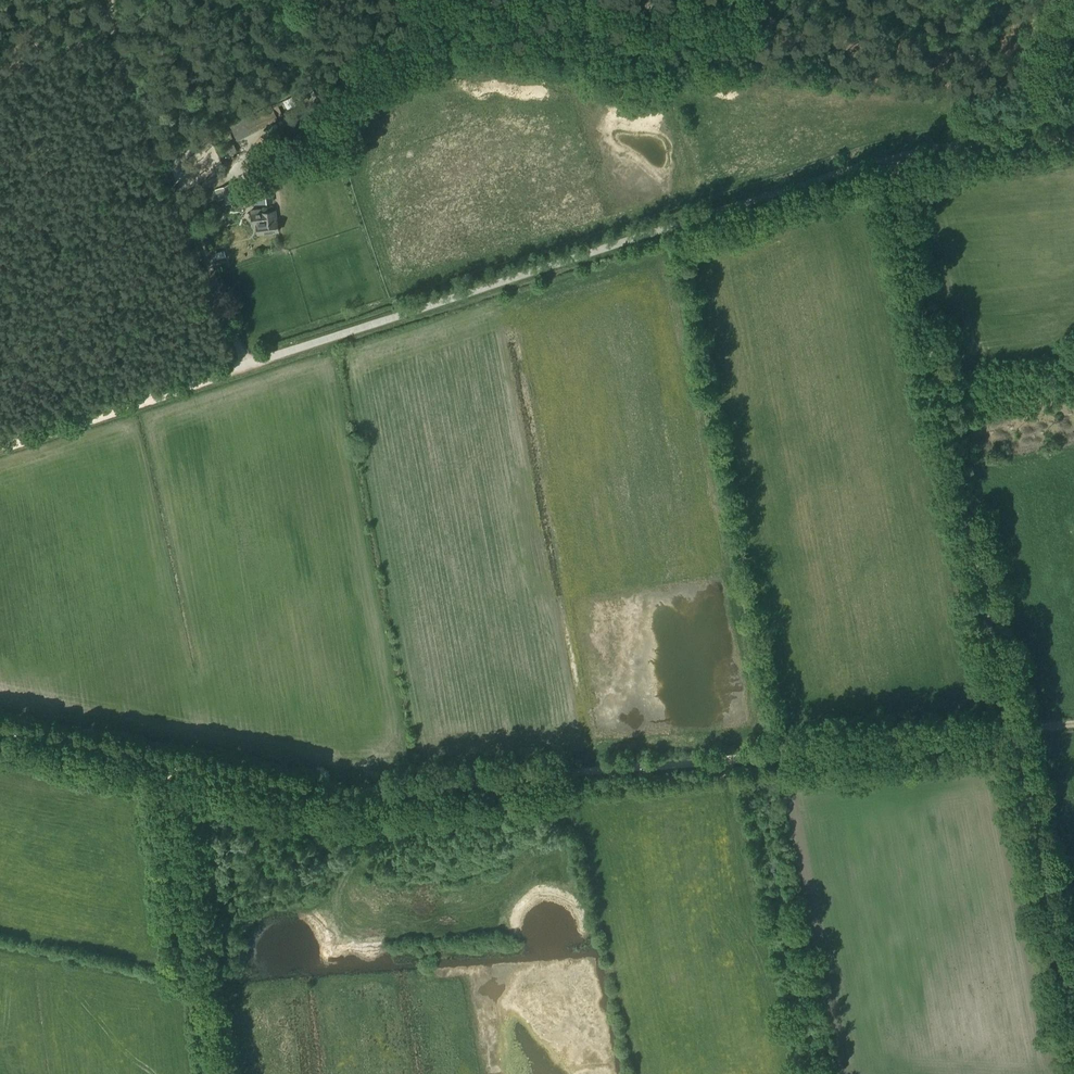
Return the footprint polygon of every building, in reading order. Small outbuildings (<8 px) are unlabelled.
[(291,97),(283,101),(288,108),(296,104),(291,97)] [(251,115),(228,126),(234,138),(257,127),(276,118),(280,116),(281,116),(275,103),(251,115)] [(259,187),(253,188),(254,203),(273,201),(271,178),(258,179),(259,187)] [(229,184),(218,189),(223,200),(234,196),(229,184)] [(259,205),(250,206),(252,220),(255,220),(257,229),(277,227),(276,217),(275,217),(274,206),(259,208),(259,205)] [(202,372),(187,378),(188,382),(203,376),(202,372)]
